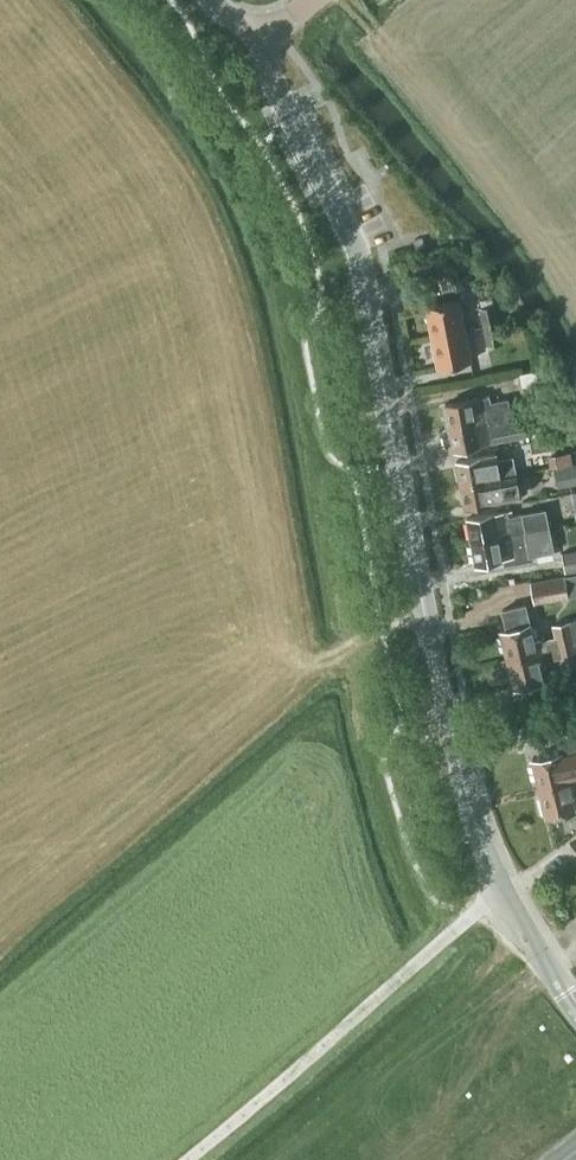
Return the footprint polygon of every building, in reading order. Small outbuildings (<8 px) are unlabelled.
[(440,279),(442,290),(457,288),(455,276),(453,276),(440,279)] [(427,304),(433,335),(466,328),(460,297),(427,304)] [(481,315),(483,325),(499,321),(496,303),(479,307),(481,315)] [(483,325),(484,328),(487,346),(503,342),(499,321),(483,325)] [(472,359),(466,328),(433,335),(439,365),(472,359)] [(548,381),(545,368),(520,373),(523,386),(548,381)] [(450,425),(512,412),(509,397),(488,401),(487,395),(446,403),(450,425)] [(494,435),(515,431),(547,424),(545,410),(526,413),(526,411),(512,414),(512,412),(450,425),(455,448),(495,440),(494,435)] [(551,466),(574,462),(571,450),(549,455),(551,466)] [(461,482),(517,472),(514,455),(499,458),(497,452),(457,460),(461,482)] [(550,466),(547,452),(532,455),(534,468),(550,466)] [(575,483),(575,462),(554,466),(558,487),(575,483)] [(505,492),(520,489),(517,472),(461,482),(466,505),(506,498),(505,492)] [(472,539),(549,525),(546,508),(510,515),(508,509),(468,517),(472,539)] [(534,553),(554,549),(549,525),(472,539),(476,562),(503,557),(504,563),(535,558),(534,553)] [(575,560),(575,550),(562,552),(564,562),(575,560)] [(570,597),(566,574),(530,580),(534,603),(570,597)] [(554,623),(557,635),(541,639),(541,636),(535,638),(531,623),(501,630),(508,658),(575,641),(575,618),(554,623)] [(575,681),(575,641),(508,658),(515,686),(545,678),(541,663),(547,662),(546,659),(562,656),(568,682),(575,681)] [(533,759),(540,787),(575,778),(575,715),(550,721),(554,739),(558,738),(561,752),(533,759)] [(540,787),(546,814),(575,807),(575,806),(575,805),(575,778),(540,787)]
